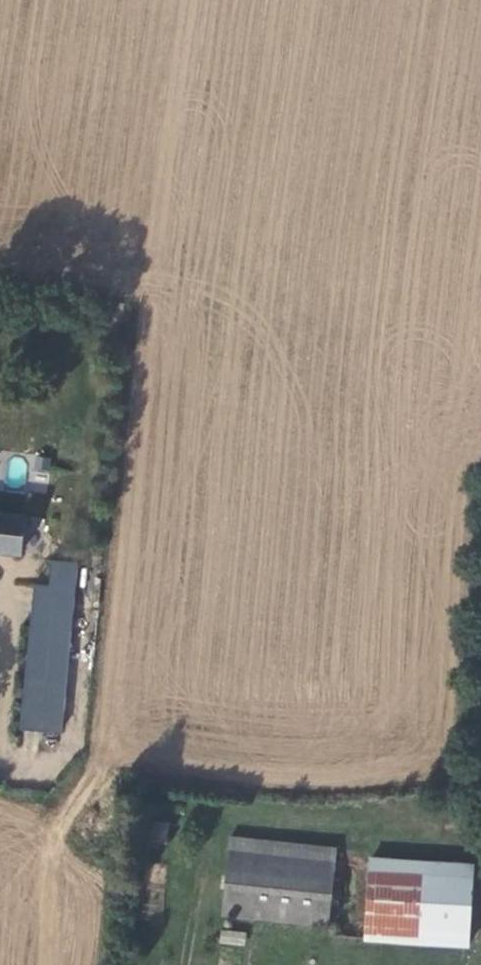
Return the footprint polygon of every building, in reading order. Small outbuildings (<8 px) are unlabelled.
[(0,512),(0,555),(24,558),(29,515),(0,512)] [(61,734),(79,563),(53,561),(51,585),(37,583),(21,730),(61,734)] [(329,928),(337,849),(229,838),(221,917),(329,928)] [(470,950),(475,864),(369,858),(364,943),(470,950)] [(219,944),(245,944),(246,930),(220,930),(219,944)]
